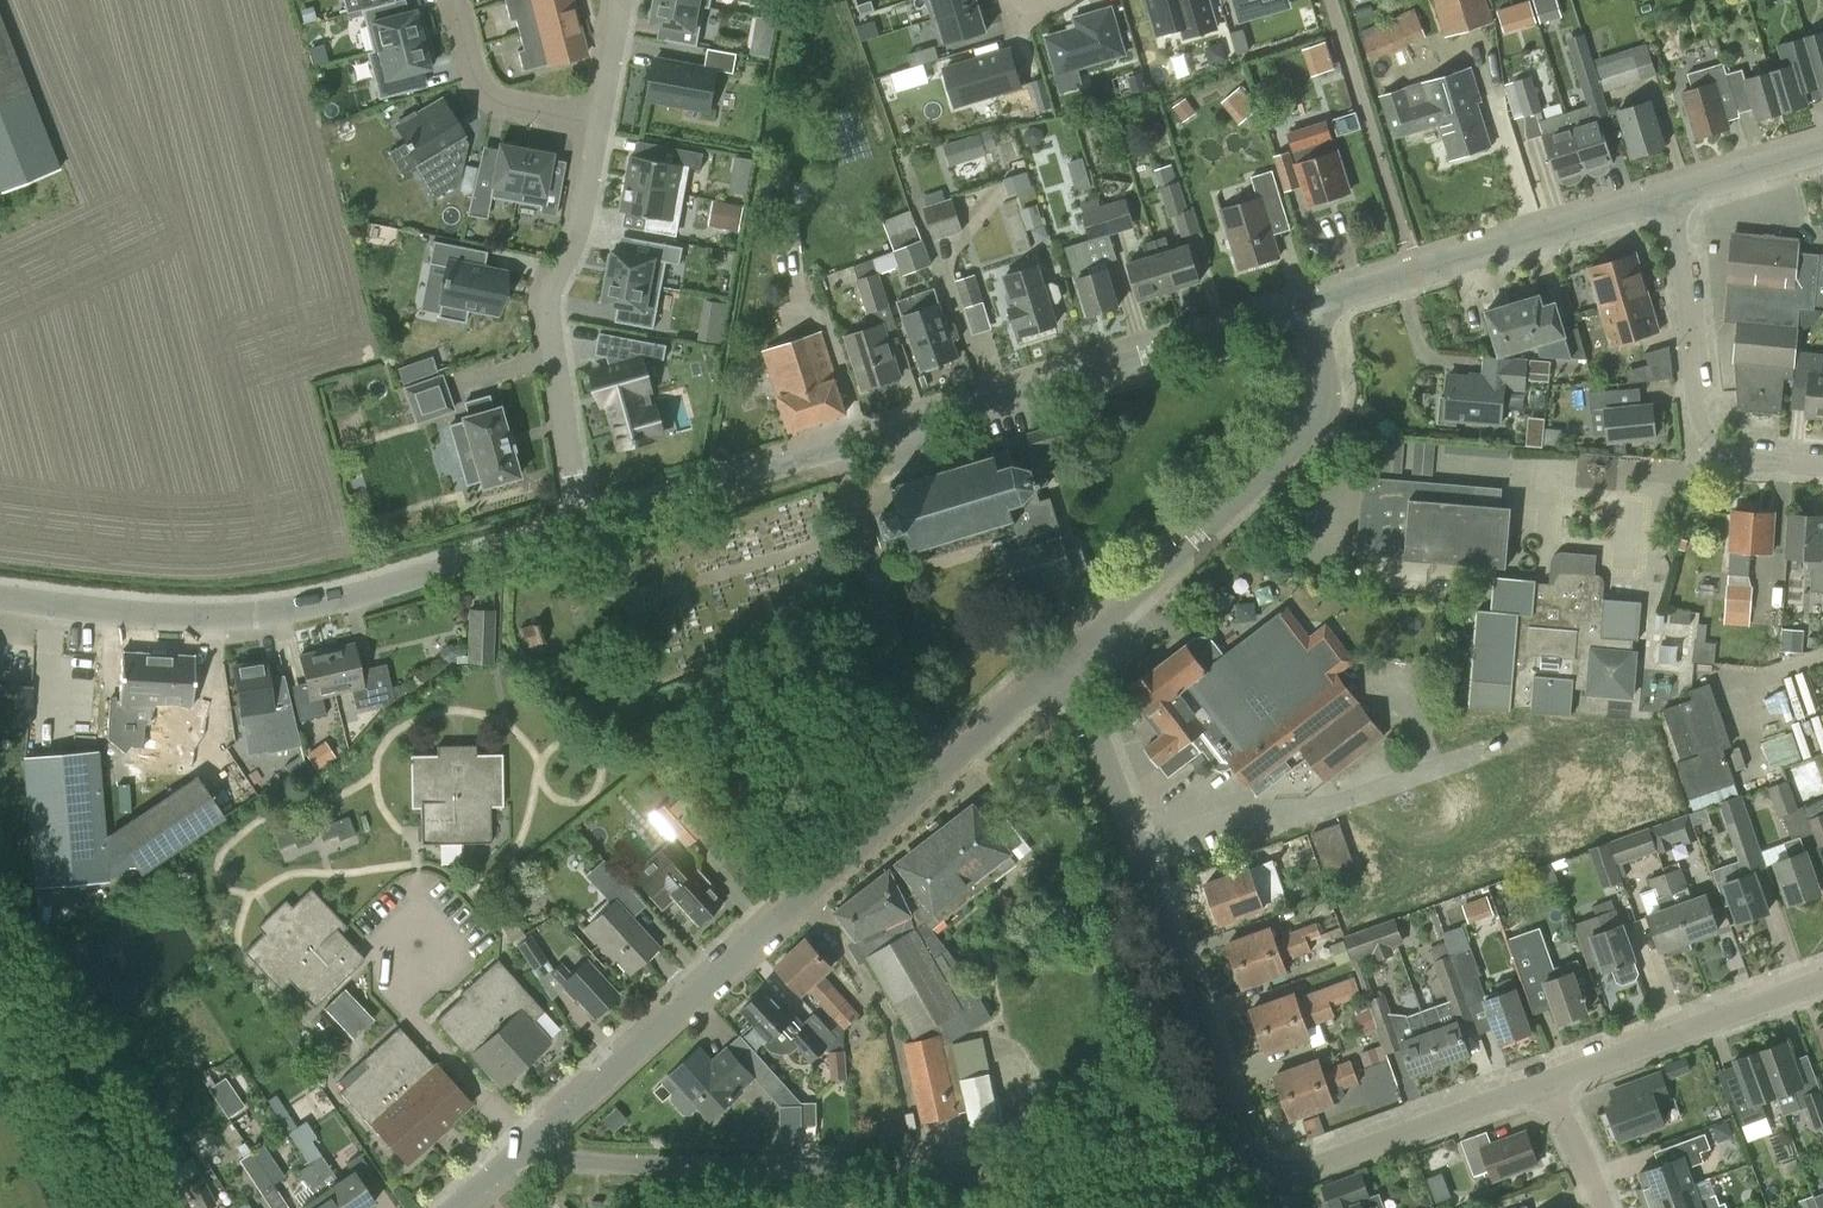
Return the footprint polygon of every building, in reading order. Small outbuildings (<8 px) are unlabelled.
[(504,2),(509,21),(515,20),(519,35),(577,20),(571,0),(510,0),(504,2)] [(650,20),(653,20),(653,24),(660,25),(668,26),(665,40),(692,45),(698,46),(705,7),(710,8),(711,7),(674,0),(657,0),(656,7),(653,6),(650,20)] [(861,14),(875,10),(872,0),(858,5),(861,14)] [(932,19),(979,5),(977,0),(926,0),(932,19)] [(1147,13),(1151,12),(1158,34),(1182,27),(1185,37),(1216,28),(1208,0),(1144,0),(1147,13)] [(1238,16),(1258,11),(1255,0),(1233,0),(1238,16)] [(1445,36),(1493,21),(1487,0),(1434,0),(1445,36)] [(1497,7),(1504,30),(1536,20),(1530,0),(1520,0),(1497,7)] [(1546,19),(1568,11),(1564,0),(1539,0),(1546,19)] [(395,1),(361,9),(372,51),(366,52),(367,53),(427,37),(421,12),(415,13),(414,10),(399,14),(395,1)] [(979,5),(932,19),(940,45),(987,30),(979,5)] [(1414,8),(1346,36),(1353,54),(1365,49),(1370,61),(1426,37),(1414,8)] [(1125,54),(1119,32),(1104,37),(1096,11),(1074,18),(1077,28),(1046,37),(1055,68),(1075,62),(1076,68),(1125,54)] [(59,169),(11,45),(0,17),(0,192),(59,169)] [(523,49),(517,51),(522,71),(585,54),(577,20),(519,35),(523,49)] [(1804,37),(1822,97),(1822,96),(1822,31),(1804,37)] [(1584,33),(1567,38),(1585,97),(1603,91),(1585,35),(1584,33)] [(427,37),(367,53),(379,101),(418,90),(413,72),(429,68),(428,65),(434,63),(427,37)] [(1784,68),(1770,72),(1782,112),(1808,104),(1807,101),(1822,97),(1804,37),(1777,45),(1784,68)] [(1331,38),(1307,45),(1316,72),(1339,65),(1331,38)] [(1647,43),(1595,59),(1605,91),(1657,74),(1647,43)] [(908,54),(912,67),(939,59),(935,46),(908,54)] [(654,56),(646,101),(711,113),(719,70),(734,73),(737,53),(708,48),(705,65),(654,56)] [(978,59),(944,69),(955,105),(1021,85),(1010,49),(1000,52),(978,59)] [(1693,89),(1682,92),(1696,138),(1730,128),(1719,92),(1732,89),(1727,73),(1724,63),(1688,74),(1693,89)] [(1404,89),(1379,96),(1393,138),(1439,124),(1450,160),(1492,147),(1478,102),(1482,101),(1471,67),(1423,82),(1429,101),(1410,107),(1404,89)] [(1742,69),(1727,73),(1732,89),(1739,112),(1754,107),(1758,119),(1782,112),(1770,72),(1746,79),(1742,69)] [(1531,75),(1513,81),(1525,116),(1543,110),(1531,75)] [(892,76),(878,80),(884,103),(899,99),(892,76)] [(1227,99),(1244,120),(1257,110),(1239,88),(1227,99)] [(1179,102),(1187,116),(1201,108),(1192,95),(1179,102)] [(400,124),(396,126),(405,142),(403,143),(406,148),(408,146),(420,166),(415,169),(433,198),(459,183),(463,165),(449,142),(459,136),(452,123),(455,121),(441,99),(415,115),(413,111),(398,120),(400,124)] [(1650,100),(1618,111),(1633,158),(1666,147),(1650,100)] [(1588,106),(1566,113),(1585,171),(1588,170),(1589,174),(1595,177),(1607,173),(1610,167),(1608,164),(1612,163),(1598,118),(1593,104),(1588,106)] [(1566,113),(1540,121),(1544,135),(1543,135),(1557,180),(1562,179),(1563,182),(1567,184),(1579,180),(1581,176),(1580,173),(1585,171),(1566,113)] [(1326,120),(1288,133),(1297,163),(1296,163),(1310,206),(1351,192),(1337,150),(1336,150),(1326,120)] [(1028,128),(1024,134),(1026,142),(1033,145),(1040,143),(1044,136),(1041,129),(1035,126),(1028,128)] [(968,154),(985,149),(981,134),(964,139),(968,154)] [(476,166),(470,198),(490,202),(490,197),(515,202),(525,149),(498,144),(498,148),(494,169),(476,166)] [(630,154),(625,183),(685,194),(690,167),(701,169),(704,152),(667,145),(664,160),(635,155),(630,154)] [(525,149),(515,202),(540,206),(539,212),(555,215),(561,182),(547,179),(550,158),(551,154),(548,153),(549,150),(535,147),(534,151),(525,149)] [(1289,150),(1274,154),(1278,167),(1285,190),(1300,185),(1293,163),(1289,150)] [(1083,157),(1068,161),(1071,171),(1086,166),(1083,157)] [(1171,164),(1155,170),(1161,187),(1160,187),(1170,217),(1175,215),(1181,236),(1200,230),(1193,208),(1188,209),(1179,181),(1177,182),(1171,164)] [(1258,198),(1221,209),(1239,270),(1280,257),(1273,235),(1266,214),(1285,209),(1273,170),(1251,177),(1258,198)] [(1032,171),(1010,177),(1013,189),(1035,183),(1032,171)] [(625,183),(620,211),(626,212),(648,216),(645,231),(677,236),(685,194),(625,183)] [(927,206),(924,206),(929,224),(933,239),(963,231),(954,198),(946,200),(927,206)] [(1084,211),(1082,212),(1090,239),(1091,240),(1109,234),(1101,205),(1099,199),(1097,200),(1082,205),(1084,211)] [(1121,199),(1101,205),(1109,234),(1130,228),(1121,199)] [(1037,204),(1021,209),(1027,230),(1043,226),(1037,204)] [(911,210),(883,221),(904,275),(932,264),(911,210)] [(1166,236),(1154,239),(1170,292),(1200,283),(1189,246),(1171,251),(1166,236)] [(1725,322),(1737,323),(1733,364),(1735,364),(1737,410),(1781,414),(1784,379),(1794,380),(1796,351),(1800,308),(1815,309),(1815,305),(1822,306),(1822,253),(1820,254),(1799,252),(1800,242),(1748,237),(1733,236),(1725,322)] [(610,253),(608,267),(611,267),(609,277),(662,287),(667,261),(680,264),(683,247),(637,238),(634,254),(614,250),(613,254),(610,253)] [(1147,259),(1128,265),(1140,302),(1170,292),(1154,239),(1142,243),(1147,259)] [(433,240),(428,263),(447,267),(438,314),(437,317),(465,323),(468,308),(496,314),(505,272),(484,268),(487,251),(433,240)] [(1083,241),(1065,247),(1073,272),(1074,272),(1077,279),(1089,317),(1120,307),(1108,269),(1091,274),(1087,262),(1089,261),(1083,241)] [(1636,254),(1589,268),(1595,289),(1592,292),(1595,302),(1599,303),(1611,344),(1625,340),(1653,332),(1658,330),(1636,254)] [(873,259),(854,265),(858,278),(856,279),(867,313),(873,311),(888,306),(873,260),(873,259)] [(1039,267),(1005,277),(1011,297),(1032,291),(1038,310),(1036,311),(1038,315),(1042,313),(1043,316),(1053,313),(1051,305),(1060,302),(1063,297),(1059,285),(1054,283),(1045,285),(1039,267)] [(974,274),(956,280),(965,307),(983,302),(974,274)] [(604,286),(602,299),(605,300),(604,303),(618,306),(615,321),(654,329),(662,287),(609,277),(607,286),(604,286)] [(933,287),(897,301),(903,317),(913,343),(956,327),(933,287)] [(1014,306),(1009,308),(1016,329),(1018,329),(1021,336),(1057,325),(1053,313),(1043,316),(1042,313),(1038,315),(1036,311),(1038,310),(1032,291),(1011,297),(1014,306)] [(1539,294),(1486,310),(1500,356),(1538,345),(1541,355),(1587,359),(1578,328),(1564,332),(1555,302),(1543,306),(1539,294)] [(709,295),(702,334),(726,338),(732,300),(709,295)] [(878,326),(846,336),(863,389),(900,377),(886,332),(884,324),(878,326)] [(956,327),(913,343),(923,369),(924,368),(928,371),(935,368),(936,364),(959,356),(953,340),(960,337),(956,327)] [(609,367),(594,371),(600,393),(605,392),(621,447),(653,438),(652,436),(661,433),(640,361),(641,357),(644,340),(600,332),(596,355),(607,357),(609,367)] [(820,333),(764,351),(790,432),(846,413),(820,333)] [(1668,346),(1644,354),(1647,365),(1652,381),(1671,379),(1668,346)] [(1794,380),(1809,381),(1806,409),(1806,417),(1822,418),(1822,373),(1822,360),(1822,353),(1796,351),(1794,380)] [(1439,397),(1437,425),(1457,426),(1457,421),(1501,424),(1504,390),(1526,392),(1528,359),(1483,356),(1483,357),(1482,376),(1451,374),(1448,374),(1446,397),(1439,397)] [(1530,359),(1528,379),(1548,381),(1550,361),(1530,359)] [(406,390),(417,422),(451,410),(440,378),(406,390)] [(1618,389),(1589,392),(1591,411),(1605,409),(1607,434),(1608,443),(1615,442),(1627,441),(1656,438),(1653,403),(1641,404),(1620,406),(1618,389)] [(462,422),(449,426),(460,465),(474,461),(479,480),(480,485),(481,487),(519,476),(511,450),(513,450),(508,432),(506,432),(499,406),(492,408),(490,401),(488,396),(465,403),(468,415),(461,417),(462,422)] [(1546,441),(1549,415),(1533,413),(1530,440),(1546,441)] [(1065,423),(1028,434),(1032,449),(1034,454),(1054,449),(1071,444),(1065,423)] [(1384,438),(1382,471),(1402,473),(1405,440),(1384,438)] [(1415,441),(1412,473),(1433,475),(1436,442),(1415,441)] [(1445,443),(1444,453),(1508,459),(1509,448),(1445,443)] [(899,507),(881,512),(888,535),(906,529),(913,551),(1013,520),(1022,549),(1007,553),(1018,588),(1089,567),(1082,545),(1066,549),(1062,537),(1061,537),(1050,498),(1040,501),(1037,490),(1038,488),(1038,487),(1049,483),(1044,465),(1032,469),(1032,467),(1013,463),(998,468),(994,454),(892,486),(899,507)] [(1363,476),(1357,553),(1405,556),(1405,559),(1507,567),(1511,507),(1501,506),(1502,488),(1474,485),(1363,476)] [(1730,550),(1726,609),(1751,611),(1753,588),(1749,575),(1750,552),(1771,553),(1774,513),(1732,510),(1730,550)] [(1786,558),(1810,559),(1809,569),(1814,570),(1812,590),(1822,591),(1822,558),(1821,558),(1822,537),(1822,516),(1789,513),(1786,558)] [(1472,680),(1469,707),(1511,711),(1512,706),(1532,707),(1531,712),(1570,715),(1572,688),(1586,689),(1586,694),(1633,697),(1636,652),(1633,651),(1633,640),(1639,640),(1641,605),(1642,602),(1603,599),(1601,598),(1601,605),(1590,604),(1591,593),(1594,593),(1595,584),(1596,574),(1597,555),(1563,552),(1562,552),(1561,553),(1560,553),(1558,553),(1557,554),(1556,554),(1556,555),(1555,556),(1554,556),(1553,557),(1553,558),(1552,559),(1552,560),(1551,561),(1551,562),(1551,563),(1549,584),(1536,583),(1536,580),(1495,576),(1492,610),(1477,609),(1472,680)] [(456,655),(456,662),(492,663),(494,609),(469,608),(466,655),(456,655)] [(1671,610),(1670,622),(1691,623),(1692,611),(1671,610)] [(1144,666),(1128,679),(1132,684),(1130,686),(1165,733),(1145,748),(1159,766),(1161,765),(1168,775),(1214,740),(1250,787),(1301,748),(1360,704),(1360,703),(1337,674),(1354,661),(1337,638),(1315,639),(1294,655),(1268,621),(1224,655),(1217,647),(1205,639),(1197,639),(1188,644),(1187,643),(1148,672),(1144,666)] [(537,622),(520,627),(525,646),(542,641),(537,622)] [(1740,657),(1739,626),(1699,628),(1701,659),(1740,657)] [(1783,628),(1781,650),(1803,652),(1804,630),(1783,628)] [(1663,641),(1664,662),(1683,661),(1683,640),(1663,641)] [(354,642),(326,648),(337,694),(351,690),(355,708),(381,702),(373,666),(360,669),(354,642)] [(305,682),(291,685),(299,721),(326,715),(322,697),(337,694),(326,648),(299,654),(305,682)] [(109,699),(106,738),(125,754),(131,746),(142,747),(143,723),(155,724),(156,701),(192,703),(195,656),(122,651),(119,699),(109,699)] [(266,660),(233,664),(241,722),(260,720),(267,750),(298,743),(285,679),(268,681),(266,660)] [(1680,703),(1663,708),(1668,724),(1664,726),(1677,762),(1690,798),(1735,783),(1723,749),(1731,745),(1710,683),(1689,690),(1692,699),(1680,703)] [(1360,704),(1301,748),(1325,781),(1385,736),(1360,704)] [(180,725),(155,724),(143,723),(142,747),(141,765),(178,767),(180,725)] [(1792,732),(1763,743),(1766,752),(1772,769),(1802,759),(1792,732)] [(320,763),(338,751),(330,739),(312,750),(320,763)] [(411,755),(411,807),(421,806),(422,843),(490,841),(490,806),(503,806),(502,754),(475,754),(475,745),(437,746),(437,755),(411,755)] [(1740,746),(1730,749),(1737,770),(1747,766),(1740,746)] [(98,750),(22,756),(33,887),(109,880),(98,750)] [(196,775),(106,836),(109,873),(129,859),(141,875),(225,818),(220,810),(196,775)] [(1788,780),(1769,787),(1779,816),(1784,814),(1798,809),(1788,780)] [(1803,785),(1793,789),(1800,806),(1810,802),(1803,785)] [(1741,794),(1719,802),(1736,849),(1758,841),(1741,794)] [(670,797),(653,814),(685,847),(703,830),(670,797)] [(891,869),(836,912),(856,939),(850,943),(861,963),(869,958),(915,1037),(941,1021),(952,1039),(991,1017),(966,974),(931,929),(1016,863),(1009,853),(1010,852),(974,806),(899,863),(899,864),(892,870),(891,869)] [(1689,813),(1649,827),(1657,850),(1658,853),(1672,848),(1673,852),(1686,847),(1685,843),(1698,838),(1689,813)] [(1809,819),(1813,832),(1814,831),(1819,847),(1822,845),(1822,813),(1809,819)] [(330,816),(315,822),(322,840),(337,834),(340,839),(355,833),(348,816),(333,822),(330,816)] [(288,824),(273,830),(280,848),(295,842),(297,847),(313,841),(306,823),(290,830),(288,824)] [(1340,823),(1314,831),(1327,872),(1354,863),(1340,823)] [(1649,827),(1608,842),(1622,881),(1623,881),(1621,878),(1628,875),(1623,863),(1657,850),(1649,827)] [(1307,835),(1283,844),(1292,867),(1295,866),(1297,870),(1317,862),(1307,835)] [(1790,857),(1774,863),(1789,904),(1821,893),(1806,851),(1801,836),(1793,839),(1785,842),(1790,857)] [(1608,842),(1589,849),(1603,888),(1622,881),(1608,842)] [(660,849),(631,875),(661,908),(673,897),(674,897),(697,923),(699,921),(704,921),(710,915),(711,910),(719,902),(720,901),(711,892),(708,888),(711,886),(696,870),(687,878),(660,849)] [(1732,880),(1723,883),(1738,924),(1769,913),(1755,872),(1749,858),(1740,861),(1727,866),(1732,880)] [(1249,867),(1205,882),(1221,925),(1264,909),(1263,907),(1287,899),(1274,861),(1250,870),(1249,867)] [(1679,861),(1663,867),(1665,873),(1690,941),(1718,931),(1705,893),(1692,898),(1679,861)] [(1661,909),(1647,914),(1661,952),(1668,949),(1670,956),(1691,948),(1689,941),(1690,941),(1665,873),(1650,878),(1661,909)] [(264,933),(245,952),(281,989),(290,980),(315,1006),(365,958),(340,932),(347,926),(311,889),(292,907),(286,900),(258,927),(264,933)] [(1488,896),(1463,905),(1469,922),(1495,913),(1488,896)] [(615,900),(584,928),(607,952),(609,950),(628,971),(656,945),(615,900)] [(1602,931),(1591,935),(1601,963),(1604,971),(1613,968),(1618,981),(1624,983),(1636,979),(1639,973),(1634,960),(1635,959),(1622,924),(1617,908),(1596,915),(1602,931)] [(1396,918),(1345,936),(1353,960),(1373,953),(1376,960),(1395,953),(1392,947),(1404,943),(1396,918)] [(1270,927),(1227,942),(1235,965),(1321,935),(1316,922),(1285,934),(1286,937),(1275,941),(1270,927)] [(531,934),(517,943),(529,961),(526,964),(531,971),(548,960),(531,934)] [(1321,935),(1235,965),(1243,988),(1286,973),(1281,959),(1293,954),(1294,957),(1312,951),(1308,940),(1321,935)] [(807,938),(776,966),(802,995),(808,989),(845,1029),(861,1015),(824,974),(833,967),(807,938)] [(1529,951),(1514,957),(1525,989),(1544,983),(1552,1005),(1558,1022),(1587,1012),(1582,996),(1586,994),(1583,985),(1587,983),(1582,969),(1578,959),(1572,961),(1554,967),(1544,939),(1527,945),(1529,951)] [(1344,940),(1331,945),(1338,964),(1351,960),(1344,940)] [(1471,948),(1451,955),(1461,982),(1478,976),(1481,975),(1471,948)] [(1436,1005),(1421,1011),(1441,1065),(1469,1054),(1459,1029),(1476,1023),(1470,1006),(1461,982),(1451,955),(1435,961),(1449,1001),(1456,1021),(1443,1026),(1436,1005)] [(463,995),(436,1020),(479,1069),(483,1065),(501,1085),(550,1041),(532,1021),(544,1010),(498,959),(460,993),(463,995)] [(561,964),(551,973),(574,999),(576,997),(593,1016),(617,994),(586,961),(571,975),(561,964)] [(1354,976),(1335,983),(1341,1002),(1361,995),(1354,976)] [(1486,1000),(1484,1001),(1494,1029),(1499,1044),(1531,1032),(1516,989),(1515,989),(1511,978),(1496,983),(1500,995),(1486,1000)] [(766,989),(743,1010),(770,1039),(764,1044),(771,1050),(782,1054),(793,1052),(798,1047),(812,1062),(826,1049),(804,1026),(782,1002),(781,1004),(766,989)] [(1294,993),(1251,1009),(1259,1032),(1331,1005),(1327,994),(1309,1000),(1306,993),(1296,997),(1294,993)] [(1384,994),(1368,1000),(1378,1026),(1376,1027),(1385,1053),(1403,1047),(1405,1053),(1413,1075),(1441,1065),(1421,1011),(1407,1016),(1392,1014),(1384,994)] [(1331,1005),(1259,1032),(1267,1054),(1310,1038),(1306,1025),(1316,1022),(1317,1024),(1336,1017),(1331,1005)] [(1369,1009),(1351,1017),(1357,1032),(1376,1025),(1369,1009)] [(368,1067),(341,1091),(375,1129),(376,1128),(408,1163),(443,1131),(440,1127),(448,1120),(450,1121),(471,1102),(436,1063),(434,1065),(400,1026),(362,1060),(368,1067)] [(941,1035),(905,1043),(923,1121),(959,1113),(941,1035)] [(1760,1050),(1777,1096),(1795,1089),(1802,1108),(1808,1106),(1816,1128),(1822,1126),(1822,1096),(1820,1088),(1807,1093),(1804,1086),(1787,1040),(1760,1050)] [(314,1042),(306,1047),(311,1055),(319,1049),(314,1042)] [(701,1048),(671,1075),(681,1086),(673,1093),(673,1100),(684,1113),(691,1113),(699,1106),(711,1119),(743,1091),(742,1089),(755,1077),(740,1061),(736,1056),(737,1056),(728,1046),(727,1045),(711,1060),(701,1048)] [(845,1050),(829,1051),(831,1080),(848,1079),(845,1050)] [(1735,1065),(1718,1071),(1729,1100),(1732,1098),(1742,1125),(1767,1116),(1762,1101),(1777,1096),(1760,1050),(1733,1060),(1735,1065)] [(1686,1056),(1665,1064),(1671,1079),(1691,1071),(1686,1056)] [(1318,1059),(1275,1074),(1283,1097),(1355,1071),(1351,1060),(1333,1066),(1334,1068),(1323,1072),(1318,1059)] [(773,1070),(759,1083),(781,1106),(781,1141),(802,1140),(802,1125),(802,1102),(773,1070)] [(1614,1103),(1606,1106),(1619,1140),(1664,1123),(1657,1105),(1672,1099),(1667,1087),(1661,1070),(1634,1079),(1639,1094),(1614,1103)] [(1355,1071),(1283,1097),(1291,1120),(1334,1104),(1339,1102),(1344,1092),(1343,1088),(1359,1083),(1355,1071)] [(213,1082),(229,1114),(248,1105),(231,1073),(213,1082)] [(990,1074),(962,1081),(973,1128),(1001,1121),(990,1074)] [(316,1086),(295,1102),(311,1122),(331,1106),(316,1086)] [(817,1102),(803,1102),(803,1125),(817,1125),(817,1102)] [(278,1114),(340,1207),(366,1207),(375,1202),(365,1187),(353,1170),(351,1171),(338,1180),(311,1140),(316,1137),(305,1120),(296,1126),(285,1109),(278,1114)] [(1311,1132),(1328,1129),(1326,1112),(1308,1115),(1311,1132)] [(277,1115),(309,1163),(298,1170),(315,1195),(299,1205),(301,1207),(340,1207),(278,1114),(277,1115)] [(1731,1117),(1716,1124),(1723,1139),(1738,1132),(1731,1117)] [(1487,1131),(1461,1140),(1475,1177),(1490,1172),(1493,1180),(1538,1164),(1526,1130),(1492,1143),(1487,1131)] [(1644,1187),(1637,1189),(1642,1202),(1694,1183),(1688,1167),(1705,1161),(1701,1151),(1711,1148),(1705,1133),(1677,1143),(1682,1157),(1660,1165),(1639,1173),(1644,1187)] [(262,1144),(251,1151),(259,1164),(272,1184),(284,1176),(262,1144)] [(239,1159),(272,1207),(287,1207),(288,1207),(272,1184),(259,1164),(251,1151),(239,1159)] [(196,1154),(182,1161),(191,1180),(205,1173),(196,1154)] [(1341,1207),(1385,1207),(1380,1193),(1369,1196),(1361,1172),(1333,1182),(1342,1207),(1341,1207)] [(184,1185),(196,1207),(209,1207),(216,1204),(202,1176),(184,1185)] [(1642,1202),(1644,1207),(1728,1207),(1726,1202),(1720,1204),(1716,1194),(1700,1200),(1694,1183),(1642,1202)] [(138,1207),(182,1207),(174,1192),(138,1207)] [(1799,1200),(1802,1207),(1818,1207),(1814,1195),(1799,1200)]
